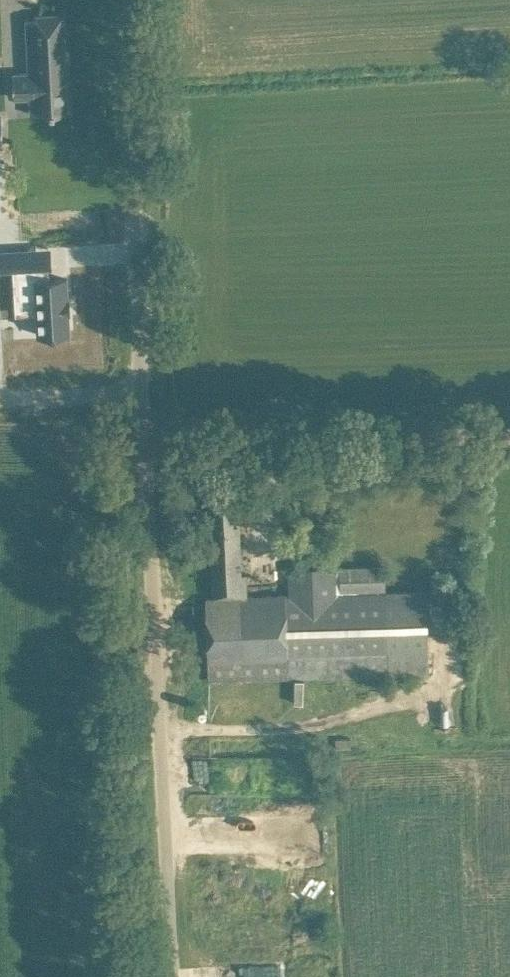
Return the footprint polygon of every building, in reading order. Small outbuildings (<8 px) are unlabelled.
[(35,71),(12,73),(13,96),(30,96),(30,100),(37,100),(37,110),(31,111),(31,113),(68,111),(63,13),(35,14),(35,16),(26,17),(28,53),(34,52),(35,71)] [(0,249),(0,269),(12,268),(29,267),(28,247),(0,249)] [(49,271),(16,274),(18,298),(35,297),(36,312),(37,333),(52,332),(52,333),(55,333),(55,332),(70,331),(66,277),(50,278),(50,271),(49,271)] [(210,506),(211,539),(239,539),(237,505),(210,506)] [(286,527),(287,550),(301,549),(301,527),(286,527)] [(211,539),(213,596),(246,595),(245,572),(240,572),(239,539),(211,539)] [(290,595),(285,595),(288,675),(288,677),(427,672),(424,590),(384,591),(383,565),(335,567),(335,565),(289,566),(290,595)] [(246,595),(213,596),(205,596),(208,678),(288,675),(285,595),(285,593),(246,595)] [(335,746),(350,747),(350,736),(335,736),(335,746)] [(279,850),(280,818),(239,817),(238,849),(279,850)]
